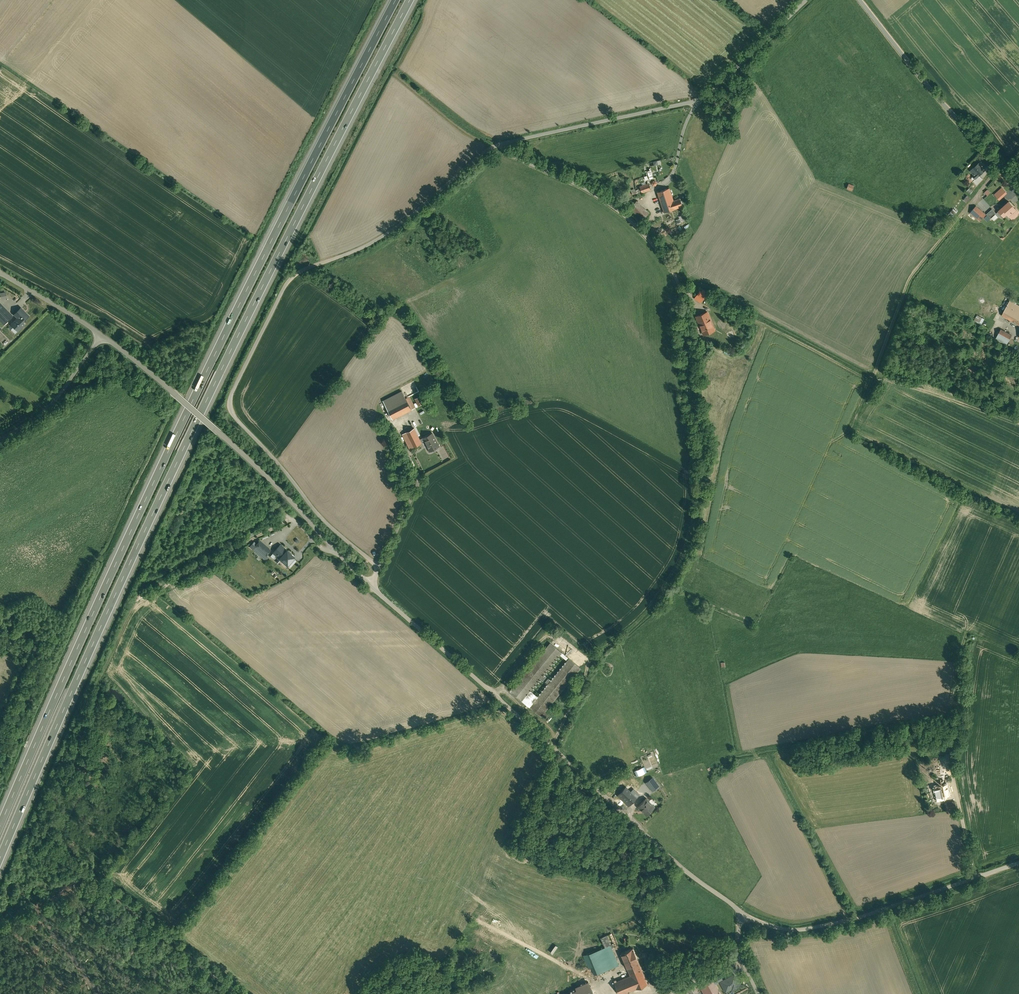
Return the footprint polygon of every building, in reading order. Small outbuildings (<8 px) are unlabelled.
[(978,163),(973,168),(977,173),(973,176),(975,179),(985,170),(978,163)] [(649,183),(640,186),(642,192),(651,189),(649,183)] [(1001,187),(993,194),(999,200),(1007,192),(1001,187)] [(669,188),(657,192),(662,204),(673,200),(669,188)] [(673,200),(662,204),(664,212),(683,206),(680,198),(673,200)] [(1017,209),(1008,199),(997,209),(1002,215),(1006,212),(1010,216),(1017,209)] [(649,213),(636,201),(633,204),(630,201),(626,204),(643,220),(649,213)] [(976,207),(971,213),(980,221),(985,215),(976,207)] [(948,213),(953,216),(957,212),(952,208),(948,213)] [(1002,215),(997,209),(993,213),(999,220),(1004,216),(1002,215)] [(683,214),(678,216),(678,219),(675,219),(676,223),(685,220),(683,214)] [(700,291),(695,298),(701,302),(706,295),(704,293),(705,292),(703,291),(702,292),(700,291)] [(1002,310),(1018,320),(1018,302),(1010,297),(1002,310)] [(727,304),(717,298),(713,305),(723,311),(727,304)] [(4,307),(0,311),(0,312),(8,320),(12,316),(4,307)] [(29,316),(21,307),(14,314),(18,318),(22,322),(23,322),(29,316)] [(709,317),(707,312),(697,316),(703,330),(713,325),(709,317)] [(981,325),(984,319),(977,314),(973,320),(981,325)] [(22,322),(18,318),(11,324),(18,330),(24,324),(23,322),(22,322)] [(1013,331),(1001,325),(996,335),(1008,341),(1013,331)] [(409,396),(387,408),(393,419),(415,408),(409,396)] [(420,396),(415,399),(419,406),(423,403),(420,396)] [(414,428),(402,434),(410,449),(422,443),(421,442),(420,439),(414,428)] [(432,433),(424,437),(420,439),(421,442),(425,440),(428,446),(427,447),(430,451),(435,448),(439,446),(432,433)] [(269,549),(261,540),(256,544),(259,547),(254,552),(259,558),(269,549)] [(280,544),(273,552),(276,555),(275,556),(279,559),(280,558),(287,550),(280,544)] [(287,550),(280,558),(287,565),(294,557),(287,550)] [(569,658),(551,681),(548,678),(545,683),(548,685),(538,697),(530,691),(540,679),(543,681),(546,676),(543,674),(562,652),(550,643),(511,691),(541,716),(542,715),(545,718),(548,715),(544,712),(581,668),(569,658)] [(648,771),(659,766),(653,754),(651,755),(652,757),(649,759),(651,762),(645,765),(648,771)] [(644,767),(634,771),(636,776),(646,772),(644,767)] [(653,778),(646,783),(652,791),(659,786),(653,778)] [(950,782),(943,784),(945,795),(953,793),(950,782)] [(635,791),(628,784),(618,795),(629,806),(637,797),(633,794),(635,791)] [(649,801),(646,798),(638,806),(641,810),(642,810),(647,815),(654,807),(648,802),(649,801)] [(954,801),(945,803),(947,810),(956,808),(954,801)] [(607,946),(583,955),(588,968),(591,967),(594,974),(615,967),(607,946)] [(633,948),(621,953),(630,975),(642,970),(633,948)] [(614,982),(619,993),(623,993),(648,984),(642,970),(630,975),(614,982)] [(734,974),(720,981),(726,993),(740,986),(734,974)] [(712,980),(700,986),(705,993),(720,993),(712,980)] [(562,993),(593,993),(588,983),(562,993)]
